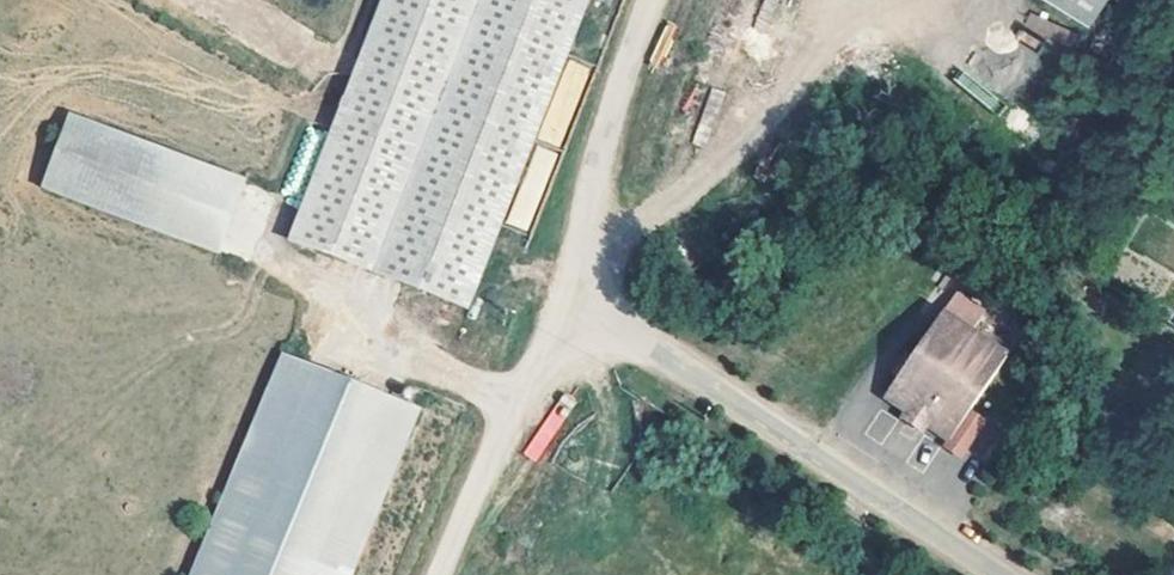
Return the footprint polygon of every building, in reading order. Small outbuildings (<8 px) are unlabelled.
[(285,235),(460,308),(589,0),(383,0),(285,235)] [(1099,12),(1106,0),(1081,0),(1099,12)] [(216,250),(242,182),(72,118),(46,187),(216,250)] [(970,336),(984,316),(957,297),(887,396),(909,414),(906,418),(920,430),(925,424),(948,442),(967,413),(1003,361),(970,336)] [(417,411),(277,352),(183,574),(347,574),(417,411)] [(555,402),(522,454),(537,464),(570,412),(555,402)] [(967,413),(948,442),(944,447),(959,458),(982,423),(967,413)]
